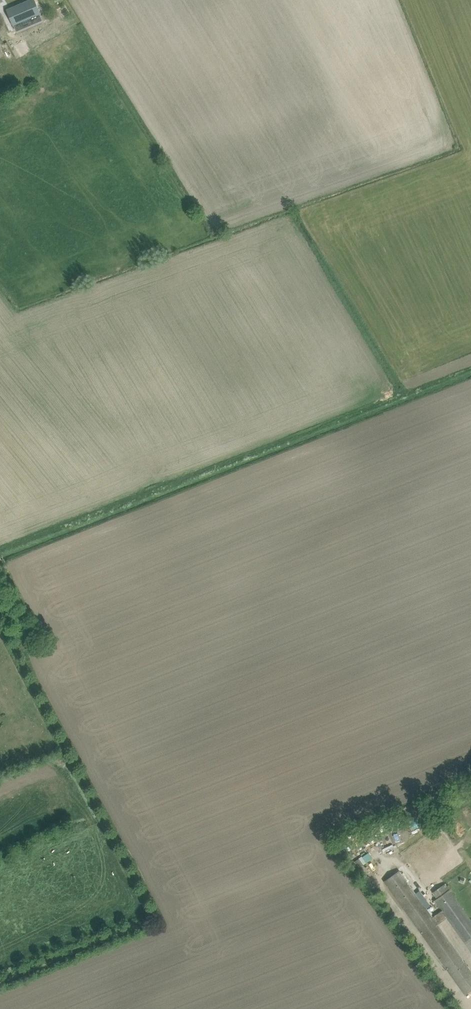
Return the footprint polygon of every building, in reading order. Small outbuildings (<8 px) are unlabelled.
[(24,6),(0,18),(0,20),(7,34),(32,21),(24,6)] [(23,35),(7,43),(14,55),(29,47),(23,35)] [(9,58),(14,55),(7,43),(2,46),(4,49),(1,50),(4,55),(7,54),(9,58)] [(359,858),(354,861),(359,867),(363,864),(359,858)] [(385,881),(460,986),(466,994),(470,990),(470,970),(438,924),(448,917),(470,950),(470,919),(450,890),(445,883),(433,892),(437,899),(435,900),(442,910),(433,917),(400,871),(395,874),(385,881)]
